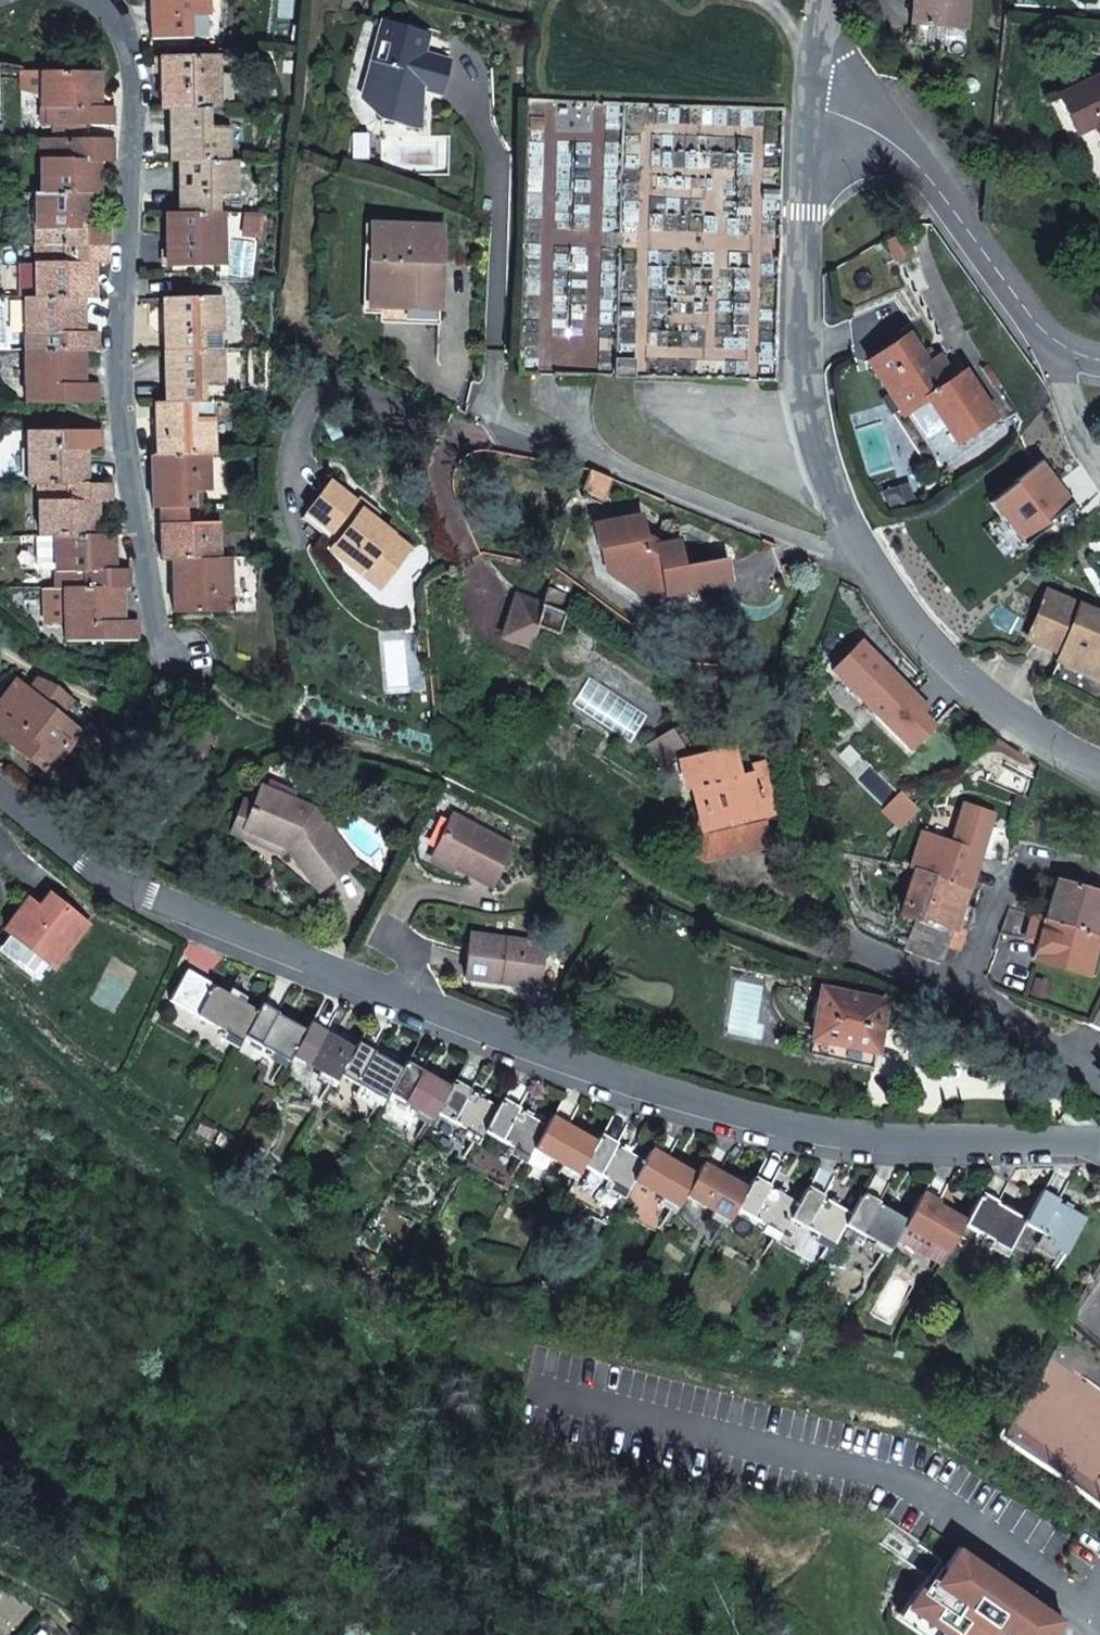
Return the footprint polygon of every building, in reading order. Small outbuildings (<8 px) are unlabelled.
[(208,0),(151,0),(152,37),(190,36),(189,14),(208,14),(208,0)] [(910,26),(966,32),(969,0),(913,0),(910,26)] [(422,34),(381,24),(370,62),(376,64),(365,104),(380,119),(406,120),(407,128),(420,128),(421,98),(416,97),(418,88),(439,94),(447,61),(422,54),(422,34)] [(170,109),(208,107),(221,107),(219,55),(161,57),(162,109),(170,109)] [(376,64),(370,62),(360,98),(365,104),(376,64)] [(41,99),(41,72),(19,72),(18,90),(41,99)] [(90,91),(100,91),(100,72),(41,72),(41,99),(41,108),(47,108),(47,124),(54,124),(55,138),(84,137),(85,123),(113,123),(113,107),(100,106),(90,107),(90,91)] [(1058,96),(1077,133),(1096,126),(1099,134),(1099,77),(1058,96)] [(100,106),(100,91),(90,91),(90,107),(100,106)] [(208,126),(208,107),(170,109),(172,162),(179,162),(230,160),(230,126),(208,126)] [(92,158),(102,158),(112,157),(113,140),(47,141),(47,157),(41,158),(40,192),(94,192),(101,192),(102,173),(92,172),(92,158)] [(102,173),(102,158),(92,158),(92,172),(102,173)] [(230,160),(179,162),(180,214),(217,214),(217,195),(238,194),(238,159),(230,160)] [(94,192),(40,192),(36,192),(36,226),(42,227),(43,242),(108,242),(109,224),(94,223),(87,224),(87,206),(94,206),(94,192)] [(223,213),(217,214),(180,214),(167,214),(167,266),(224,265),(223,213)] [(261,240),(264,220),(245,217),(242,238),(261,240)] [(442,226),(371,226),(369,260),(382,261),(381,308),(440,310),(441,281),(436,280),(436,263),(441,263),(442,226)] [(904,238),(886,245),(893,260),(911,253),(904,238)] [(108,261),(108,242),(43,242),(43,258),(36,259),(36,298),(84,297),(95,297),(95,279),(87,278),(87,262),(95,262),(108,261)] [(369,260),(368,308),(381,308),(382,261),(369,260)] [(95,279),(95,262),(87,262),(87,278),(95,279)] [(163,298),(166,351),(203,349),(203,332),(222,332),(221,295),(163,298)] [(84,316),(84,297),(36,298),(24,298),(24,333),(30,333),(30,350),(84,350),(97,349),(97,331),(84,332),(76,332),(75,316),(84,316)] [(84,332),(84,316),(75,316),(76,332),(84,332)] [(203,349),(222,349),(222,332),(203,332),(203,349)] [(926,401),(955,442),(993,418),(965,373),(955,381),(942,362),(930,369),(926,363),(908,337),(867,363),(902,416),(926,401)] [(203,349),(166,351),(167,402),(194,401),(205,401),(205,387),(223,386),(222,349),(203,349)] [(84,367),(84,350),(30,350),(24,350),(24,386),(31,386),(31,402),(98,401),(97,384),(85,384),(76,383),(76,367),(84,367)] [(930,369),(942,362),(937,356),(926,363),(930,369)] [(614,360),(613,377),(633,377),(633,361),(614,360)] [(85,384),(84,367),(76,367),(76,383),(85,384)] [(195,416),(194,401),(167,402),(156,402),(158,455),(210,454),(215,454),(214,417),(195,416)] [(78,449),(88,449),(101,449),(101,430),(34,431),(34,448),(28,448),(29,484),(36,484),(43,484),(88,483),(88,464),(78,464),(78,449)] [(88,464),(88,449),(78,449),(78,464),(88,464)] [(210,454),(158,455),(152,456),(153,508),(160,508),(185,508),(199,507),(199,490),(210,490),(210,454)] [(1014,482),(989,502),(1022,545),(1049,524),(1047,521),(1072,501),(1039,459),(1013,480),(1014,482)] [(358,502),(330,481),(305,513),(339,539),(351,549),(353,560),(365,568),(360,574),(379,589),(411,548),(374,519),(356,505),(358,502)] [(111,483),(88,483),(43,484),(43,502),(37,502),(38,536),(54,536),(98,535),(98,517),(89,517),(88,500),(98,500),(111,499),(111,483)] [(360,499),(358,502),(356,505),(374,519),(378,513),(360,499)] [(98,517),(98,500),(88,500),(89,517),(98,517)] [(185,522),(185,508),(160,508),(162,560),(172,560),(220,558),(219,522),(185,522)] [(339,539),(305,513),(301,518),(334,545),(330,551),(360,574),(365,568),(353,560),(351,549),(339,539)] [(643,513),(596,520),(599,540),(612,539),(615,560),(641,579),(663,576),(665,590),(728,581),(725,561),(682,567),(678,541),(657,543),(657,540),(649,535),(646,535),(643,513)] [(114,534),(98,535),(54,536),(54,571),(60,571),(61,588),(123,587),(128,587),(128,568),(114,569),(105,569),(105,554),(114,555),(114,534)] [(114,569),(114,555),(105,554),(105,569),(114,569)] [(220,558),(172,560),(173,612),(232,610),(231,559),(220,558)] [(61,588),(54,588),(42,589),(43,624),(64,624),(70,623),(70,641),(137,640),(136,621),(123,622),(113,621),(113,606),(122,606),(123,587),(61,588)] [(543,605),(515,595),(500,638),(531,649),(538,628),(559,634),(561,627),(566,613),(562,611),(569,596),(548,588),(543,605)] [(1027,639),(1062,654),(1060,661),(1099,678),(1099,617),(1046,594),(1027,639)] [(123,622),(122,606),(113,606),(113,621),(123,622)] [(861,641),(832,670),(909,748),(932,725),(908,700),(914,694),(861,641)] [(16,679),(0,699),(0,702),(5,707),(0,714),(0,727),(47,766),(76,731),(55,714),(67,699),(54,688),(40,680),(31,691),(16,679)] [(671,729),(646,746),(661,770),(687,753),(671,729)] [(693,776),(706,831),(765,818),(762,800),(783,795),(774,760),(753,765),(755,773),(737,777),(730,748),(679,759),(683,778),(693,776)] [(262,787),(253,807),(244,829),(284,846),(317,890),(353,863),(314,809),(262,787)] [(244,829),(253,807),(243,802),(230,831),(280,855),(284,846),(244,829)] [(964,807),(951,845),(976,852),(979,842),(982,843),(991,816),(964,807)] [(452,814),(429,855),(490,888),(512,846),(452,814)] [(765,818),(706,831),(698,833),(695,821),(672,825),(670,847),(703,863),(771,847),(765,818)] [(909,866),(908,869),(916,873),(966,890),(978,853),(976,852),(951,845),(920,836),(911,858),(903,855),(901,863),(909,866)] [(978,894),(966,890),(916,873),(901,917),(916,923),(918,924),(920,919),(965,935),(969,927),(978,894)] [(1043,916),(1093,933),(1099,913),(1099,891),(1056,879),(1043,916)] [(824,899),(818,884),(811,886),(817,902),(824,899)] [(28,902),(6,930),(53,968),(88,924),(50,896),(40,910),(28,902)] [(1033,959),(1087,975),(1099,937),(1099,935),(1093,933),(1043,916),(1009,907),(1001,933),(1037,946),(1033,959)] [(916,923),(903,950),(941,965),(947,949),(957,952),(965,935),(920,919),(918,924),(916,923)] [(470,936),(465,976),(538,985),(544,943),(470,936)] [(169,1002),(238,1043),(242,1035),(256,1012),(242,1003),(226,994),(187,972),(169,1002)] [(286,992),(272,985),(266,995),(280,1002),(286,992)] [(821,987),(807,1054),(871,1068),(886,1001),(821,987)] [(229,989),(226,994),(242,1003),(245,997),(229,989)] [(1089,1025),(1099,1031),(1099,1004),(1089,1025)] [(256,1012),(242,1035),(287,1061),(291,1054),(304,1032),(259,1006),(256,1012)] [(319,1008),(312,1018),(326,1026),(333,1015),(319,1008)] [(304,1032),(291,1054),(335,1080),(339,1074),(352,1051),(308,1026),(304,1032)] [(417,1043),(410,1055),(424,1063),(431,1051),(417,1043)] [(356,1045),(352,1051),(339,1074),(384,1100),(387,1094),(401,1071),(356,1045)] [(401,1071),(387,1094),(432,1118),(435,1112),(449,1089),(405,1065),(401,1071)] [(453,1083),(449,1089),(435,1112),(479,1137),(482,1131),(496,1108),(453,1083)] [(512,1087),(506,1098),(522,1107),(529,1096),(512,1087)] [(562,1099),(553,1112),(569,1121),(577,1107),(562,1099)] [(496,1108),(482,1131),(529,1156),(533,1149),(546,1127),(501,1101),(496,1108)] [(546,1127),(533,1149),(578,1174),(582,1166),(595,1143),(550,1119),(546,1127)] [(645,1158),(632,1181),(678,1206),(683,1197),(695,1174),(667,1158),(678,1138),(662,1129),(645,1158)] [(595,1143),(582,1166),(627,1191),(632,1181),(645,1158),(600,1133),(595,1143)] [(695,1174),(683,1197),(727,1221),(734,1208),(746,1188),(701,1163),(695,1174)] [(995,1174),(985,1192),(994,1198),(1005,1179),(995,1174)] [(905,1221),(902,1226),(947,1252),(962,1225),(964,1221),(949,1213),(933,1204),(944,1187),(945,1185),(932,1176),(921,1198),(918,1197),(905,1221)] [(746,1188),(734,1208),(779,1234),(787,1218),(795,1205),(751,1180),(746,1188)] [(944,1187),(933,1204),(949,1213),(952,1207),(944,1187)] [(795,1205),(787,1218),(832,1244),(843,1225),(850,1214),(804,1188),(795,1205)] [(1084,1220),(1040,1193),(1024,1220),(1022,1223),(1067,1248),(1084,1220)] [(850,1214),(843,1225),(888,1251),(902,1226),(905,1221),(860,1196),(850,1214)] [(962,1225),(1007,1251),(1022,1223),(1024,1220),(979,1196),(964,1221),(962,1225)] [(902,1613),(932,1634),(1043,1634),(1051,1624),(948,1549),(902,1613)]
